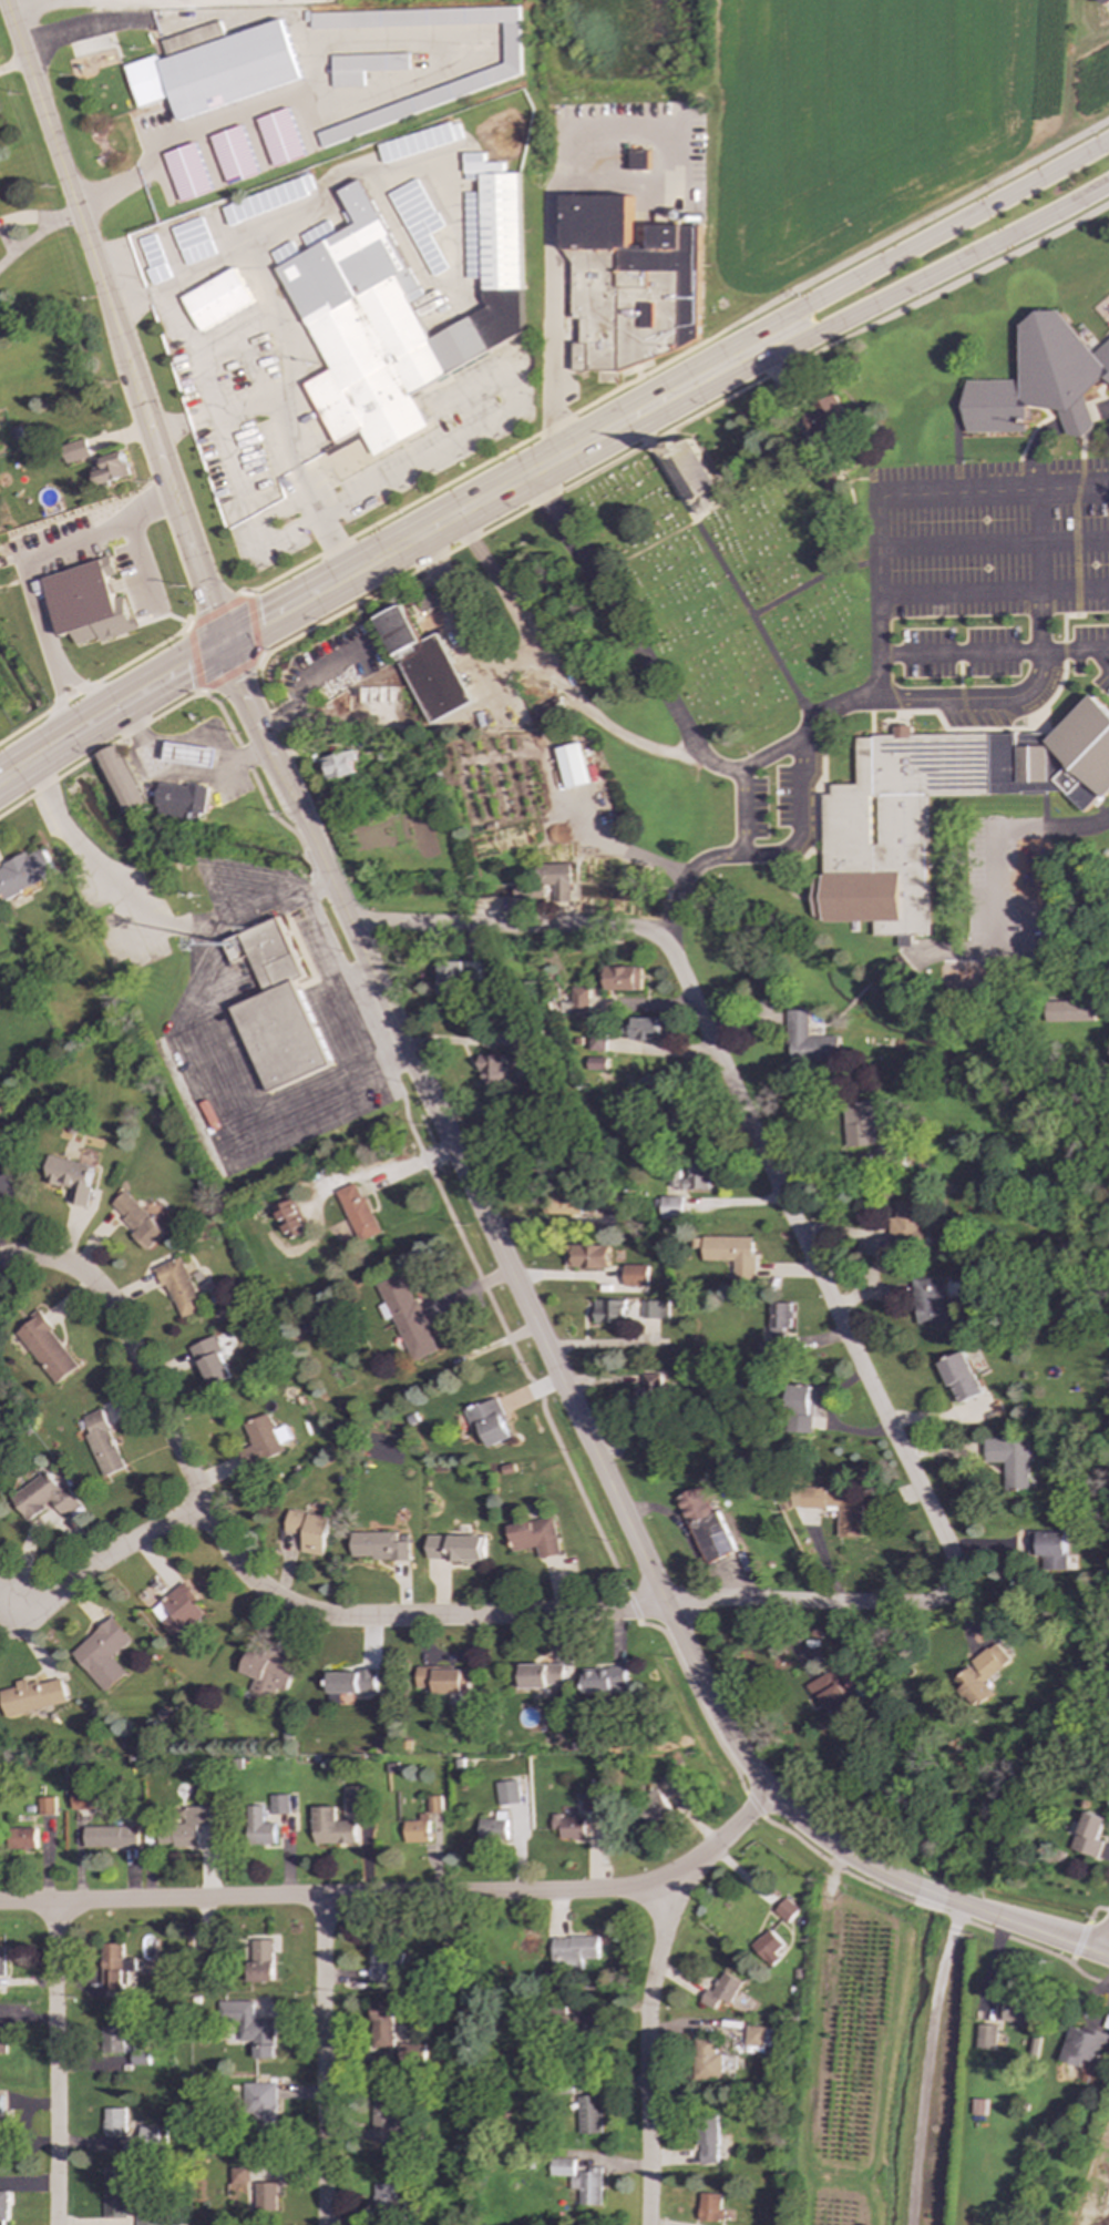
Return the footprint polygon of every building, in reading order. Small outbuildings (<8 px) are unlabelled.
[(176,119),(299,81),(281,20),(223,38),(218,22),(156,40),(161,54),(123,65),(135,106),(170,96),(176,119)] [(330,55),(331,88),(362,86),(361,71),(408,70),(408,53),(330,55)] [(305,155),(287,108),(255,120),(273,167),(305,155)] [(377,144),(382,163),(461,141),(456,122),(377,144)] [(257,175),(242,125),(208,136),(225,185),(257,175)] [(209,191),(194,143),(162,153),(177,202),(209,191)] [(628,170),(647,170),(647,151),(628,151),(628,170)] [(279,248),(318,377),(309,379),(328,442),(363,431),(369,452),(426,434),(410,381),(522,347),(520,176),(483,161),(483,154),(463,154),(464,181),(480,181),(480,193),(464,193),(465,279),(480,279),(490,314),(423,334),(413,300),(409,301),(373,179),(344,188),(344,231),(332,235),(329,224),(299,233),(305,253),(295,256),(291,244),(279,248)] [(312,194),(306,175),(220,206),(227,225),(312,194)] [(433,276),(448,268),(429,234),(441,227),(413,180),(387,194),(433,276)] [(698,338),(698,329),(696,323),(697,225),(648,225),(648,246),(630,246),(630,195),(562,195),(562,249),(572,263),(572,318),(579,318),(579,340),(572,344),(572,371),(593,371),(598,369),(618,369),(679,348),(698,338)] [(183,265),(213,254),(198,217),(168,228),(183,265)] [(136,239),(148,269),(145,271),(151,285),(168,278),(151,234),(136,239)] [(250,303),(232,268),(178,297),(198,331),(250,303)] [(964,380),(963,399),(956,402),(956,410),(964,420),(964,432),(1026,432),(1026,408),(1054,408),(1058,414),(1067,436),(1082,436),(1095,427),(1086,405),(1086,395),(1107,378),(1108,381),(1108,338),(1090,353),(1059,310),(1037,310),(1019,325),(1019,380),(964,380)] [(811,406),(813,410),(803,415),(812,437),(848,422),(836,396),(811,406)] [(695,517),(725,501),(692,437),(663,452),(695,517)] [(66,465),(90,456),(83,438),(60,447),(66,465)] [(129,478),(123,451),(100,457),(102,466),(92,468),(95,484),(129,478)] [(42,578),(60,636),(72,632),(76,646),(137,629),(134,618),(129,619),(122,596),(112,599),(105,576),(113,574),(109,558),(42,578)] [(378,618),(430,725),(472,704),(438,633),(420,642),(402,605),(378,618)] [(1073,802),(1087,817),(1108,796),(1108,710),(1094,695),(1047,740),(911,729),(911,727),(893,726),(892,738),(858,736),(854,786),(831,784),(830,796),(825,795),(814,920),(874,925),(874,934),(899,936),(898,947),(912,948),(913,934),(930,935),(932,911),(923,910),(914,901),(921,901),(922,893),(917,892),(918,885),(924,885),(932,790),(1073,802)] [(217,747),(167,743),(165,762),(215,766),(217,747)] [(566,789),(588,783),(577,743),(554,748),(566,789)] [(124,816),(146,804),(116,746),(94,758),(124,816)] [(319,759),(326,782),(356,774),(352,762),(357,761),(353,749),(319,759)] [(206,814),(210,789),(162,782),(156,815),(186,819),(188,810),(206,814)] [(45,847),(0,867),(0,892),(3,899),(58,876),(45,847)] [(513,899),(543,899),(543,885),(552,885),(552,901),(569,901),(569,864),(535,864),(535,882),(513,882),(513,899)] [(935,901),(935,936),(958,935),(958,901),(935,901)] [(269,1092),(332,1064),(294,980),(305,976),(278,917),(223,940),(230,962),(247,956),(265,993),(233,1008),(269,1092)] [(439,992),(476,993),(479,962),(440,961),(439,992)] [(641,967),(604,967),(604,990),(640,991),(641,967)] [(587,1014),(588,988),(571,988),(571,1003),(559,1002),(559,1013),(587,1014)] [(1095,1021),(1095,1001),(1046,1001),(1047,1022),(1095,1021)] [(838,1037),(809,1037),(808,1010),(788,1010),(789,1061),(838,1060),(838,1037)] [(668,1019),(630,1018),(630,1041),(667,1041),(668,1019)] [(589,1051),(605,1051),(605,1034),(589,1034),(589,1051)] [(505,1055),(481,1055),(481,1086),(504,1086),(505,1055)] [(587,1068),(606,1069),(607,1058),(587,1057),(587,1068)] [(669,1092),(670,1120),(691,1119),(690,1092),(669,1092)] [(875,1146),(875,1129),(889,1129),(887,1101),(844,1103),(846,1147),(875,1146)] [(86,1207),(96,1166),(52,1156),(45,1183),(72,1190),(69,1203),(86,1207)] [(669,1188),(709,1190),(710,1166),(688,1165),(688,1180),(679,1178),(680,1174),(670,1173),(669,1188)] [(19,1198),(13,1174),(0,1177),(0,1203),(19,1198)] [(336,1191),(359,1243),(380,1233),(357,1182),(336,1191)] [(584,1195),(567,1195),(567,1190),(544,1190),(545,1214),(584,1213),(584,1195)] [(110,1206),(151,1249),(166,1234),(126,1191),(110,1206)] [(682,1196),(660,1196),(660,1219),(682,1218),(682,1196)] [(274,1208),(289,1241),(308,1231),(292,1200),(274,1208)] [(893,1243),(930,1243),(930,1228),(921,1227),(921,1201),(893,1201),(893,1243)] [(754,1237),(704,1236),(702,1261),(735,1261),(733,1279),(754,1279),(754,1237)] [(608,1269),(609,1246),(567,1245),(566,1267),(608,1269)] [(167,1284),(182,1318),(204,1309),(183,1257),(154,1269),(162,1287),(167,1284)] [(624,1286),(647,1287),(648,1265),(624,1265),(624,1286)] [(438,1351),(403,1273),(376,1284),(384,1304),(379,1306),(384,1320),(393,1317),(412,1361),(438,1351)] [(962,1323),(961,1298),(944,1299),(943,1278),(914,1279),(916,1325),(962,1323)] [(595,1323),(625,1323),(625,1300),(595,1299),(595,1323)] [(641,1318),(668,1319),(668,1302),(641,1300),(641,1318)] [(771,1336),(784,1337),(785,1328),(793,1328),(793,1304),(772,1303),(771,1336)] [(79,1366),(38,1313),(13,1331),(55,1385),(79,1366)] [(210,1388),(234,1378),(215,1336),(192,1347),(210,1388)] [(956,1404),(982,1395),(966,1353),(941,1361),(956,1404)] [(636,1388),(636,1408),(661,1407),(660,1374),(643,1375),(644,1388),(636,1388)] [(789,1432),(813,1433),(814,1387),(791,1386),(789,1432)] [(487,1448),(513,1438),(495,1397),(463,1411),(471,1430),(479,1427),(487,1448)] [(86,1436),(103,1477),(126,1468),(102,1409),(83,1417),(90,1433),(86,1436)] [(286,1453),(270,1413),(244,1423),(253,1446),(237,1452),(244,1470),(286,1453)] [(986,1463),(1005,1462),(1005,1490),(1029,1489),(1028,1438),(986,1439),(986,1463)] [(9,1496),(24,1521),(52,1503),(61,1517),(79,1506),(66,1486),(59,1491),(47,1472),(9,1496)] [(676,1497),(706,1563),(733,1552),(702,1484),(676,1497)] [(839,1537),(863,1538),(863,1491),(793,1490),(793,1508),(839,1508),(839,1537)] [(330,1518),(288,1510),(284,1531),(304,1535),(300,1552),(322,1557),(330,1518)] [(512,1551),(536,1547),(538,1559),(561,1554),(554,1518),(506,1525),(512,1551)] [(351,1533),(351,1560),(409,1559),(409,1542),(397,1542),(397,1532),(351,1533)] [(1068,1570),(1068,1532),(1029,1532),(1029,1555),(1044,1555),(1044,1570),(1068,1570)] [(427,1562),(484,1561),(484,1535),(427,1537),(427,1562)] [(148,1610),(173,1639),(205,1613),(181,1583),(148,1610)] [(130,1640),(110,1617),(70,1654),(104,1692),(124,1673),(110,1657),(130,1640)] [(984,1682),(1010,1661),(995,1642),(971,1663),(972,1665),(953,1681),(975,1708),(994,1693),(984,1682)] [(239,1673),(251,1677),(247,1692),(271,1700),(275,1690),(285,1692),(294,1664),(261,1653),(261,1655),(246,1650),(239,1673)] [(564,1665),(514,1665),(514,1687),(564,1687),(564,1665)] [(470,1693),(470,1668),(417,1667),(415,1692),(470,1693)] [(626,1667),(583,1668),(584,1694),(627,1693),(626,1667)] [(807,1684),(818,1706),(824,1703),(839,1732),(861,1721),(835,1670),(807,1684)] [(376,1671),(328,1672),(328,1693),(376,1693),(376,1671)] [(27,1685),(25,1680),(14,1682),(16,1687),(0,1690),(0,1696),(4,1717),(65,1703),(60,1677),(27,1685)] [(685,1786),(676,1769),(659,1778),(668,1795),(685,1786)] [(497,1806),(520,1803),(516,1780),(494,1783),(497,1806)] [(72,1788),(72,1810),(101,1809),(100,1787),(72,1788)] [(347,1815),(367,1815),(367,1787),(347,1787),(347,1815)] [(634,1805),(647,1827),(669,1813),(657,1792),(634,1805)] [(581,1810),(598,1810),(598,1794),(581,1793),(581,1810)] [(269,1796),(270,1814),(289,1814),(289,1795),(269,1796)] [(442,1797),(429,1796),(428,1813),(442,1813),(442,1797)] [(54,1798),(38,1798),(38,1815),(54,1815),(54,1798)] [(275,1845),(275,1824),(263,1824),(263,1806),(247,1806),(246,1845),(275,1845)] [(197,1846),(197,1826),(216,1826),(215,1807),(184,1807),(185,1825),(158,1825),(158,1847),(197,1846)] [(337,1807),(314,1807),(314,1845),(356,1844),(356,1821),(337,1823),(337,1807)] [(478,1820),(479,1840),(505,1840),(505,1811),(495,1811),(495,1820),(478,1820)] [(1099,1839),(1107,1819),(1085,1811),(1072,1849),(1098,1858),(1103,1841),(1099,1839)] [(430,1843),(429,1814),(420,1815),(420,1820),(404,1821),(405,1844),(430,1843)] [(551,1829),(558,1829),(558,1839),(583,1839),(584,1817),(551,1817),(551,1829)] [(84,1828),(84,1848),(137,1847),(136,1826),(84,1828)] [(34,1828),(10,1828),(11,1850),(35,1849),(34,1828)] [(787,1922),(798,1909),(784,1898),(773,1911),(787,1922)] [(779,1959),(773,1953),(782,1945),(769,1929),(751,1946),(770,1967),(779,1959)] [(597,1938),(552,1937),(551,1970),(581,1970),(581,1960),(596,1960),(597,1938)] [(273,1981),(273,1940),(250,1940),(249,1981),(273,1981)] [(102,1991),(124,1990),(124,1972),(134,1971),(133,1959),(121,1959),(121,1943),(101,1945),(102,1991)] [(403,1945),(369,1946),(370,1982),(392,1981),(391,1970),(403,1970),(403,1945)] [(741,1983),(723,1972),(711,1992),(707,1990),(699,2002),(713,2010),(720,1999),(729,2003),(741,1983)] [(1028,2027),(1034,2004),(1000,1997),(995,2019),(1028,2027)] [(275,2059),(275,2021),(253,2021),(251,2001),(217,2001),(217,2022),(239,2022),(239,2041),(253,2041),(254,2059),(275,2059)] [(371,2002),(372,2047),(393,2047),(392,2002),(371,2002)] [(599,2037),(600,2015),(572,2014),(571,2035),(599,2037)] [(100,2025),(100,2053),(123,2052),(123,2040),(131,2040),(130,2024),(100,2025)] [(995,2050),(996,2025),(977,2024),(976,2049),(995,2050)] [(1108,2034),(1081,2025),(1080,2029),(1070,2025),(1058,2061),(1080,2069),(1084,2059),(1099,2064),(1108,2034)] [(745,2047),(763,2048),(764,2028),(746,2027),(745,2047)] [(715,2054),(715,2038),(695,2038),(694,2080),(722,2080),(722,2054),(715,2054)] [(424,2042),(399,2042),(399,2063),(424,2063),(424,2042)] [(275,2083),(243,2083),(244,2125),(276,2125),(275,2083)] [(577,2134),(600,2134),(599,2095),(576,2096),(577,2134)] [(372,2131),(399,2130),(399,2101),(372,2102),(372,2131)] [(124,2109),(103,2109),(103,2134),(124,2134),(124,2109)] [(718,2163),(718,2117),(698,2119),(698,2164),(718,2163)] [(165,2126),(138,2126),(137,2145),(164,2145),(165,2126)] [(550,2175),(573,2176),(573,2160),(551,2158),(550,2175)] [(127,2218),(126,2166),(103,2167),(104,2218),(127,2218)] [(247,2167),(230,2167),(230,2184),(247,2184),(247,2167)] [(600,2170),(578,2168),(578,2177),(569,2177),(569,2190),(579,2190),(578,2205),(600,2205),(600,2170)] [(276,2183),(255,2183),(255,2212),(276,2211),(276,2183)] [(394,2185),(373,2184),(373,2214),(393,2215),(394,2185)] [(700,2221),(721,2222),(722,2194),(701,2193),(700,2221)] [(162,2209),(136,2209),(136,2224),(161,2224),(162,2209)]
